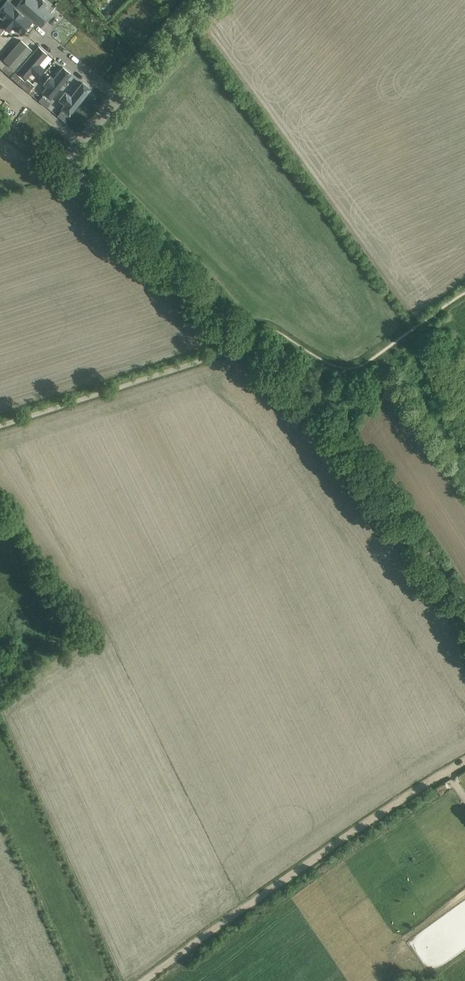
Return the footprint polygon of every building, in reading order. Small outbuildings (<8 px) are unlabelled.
[(0,7),(0,17),(1,18),(0,20),(0,23),(9,31),(12,27),(21,34),(32,21),(7,0),(6,0),(0,7)] [(41,26),(52,13),(37,0),(22,0),(17,6),(41,26)] [(14,69),(32,49),(21,40),(3,60),(7,63),(8,64),(14,69)] [(38,46),(17,71),(26,78),(31,72),(36,77),(44,68),(39,64),(48,54),(38,46)] [(2,69),(10,76),(14,72),(15,70),(14,69),(8,64),(7,63),(6,64),(2,69)] [(50,101),(70,76),(61,69),(41,93),(50,101)] [(14,72),(10,76),(18,83),(22,79),(14,72)] [(25,81),(22,79),(18,83),(28,92),(32,87),(34,85),(27,79),(25,81)] [(90,90),(83,85),(63,109),(70,115),(90,90)] [(39,100),(47,107),(51,102),(42,96),(39,100)] [(55,97),(51,102),(47,107),(54,113),(62,103),(55,97)] [(57,115),(65,122),(69,117),(61,110),(57,115)]
